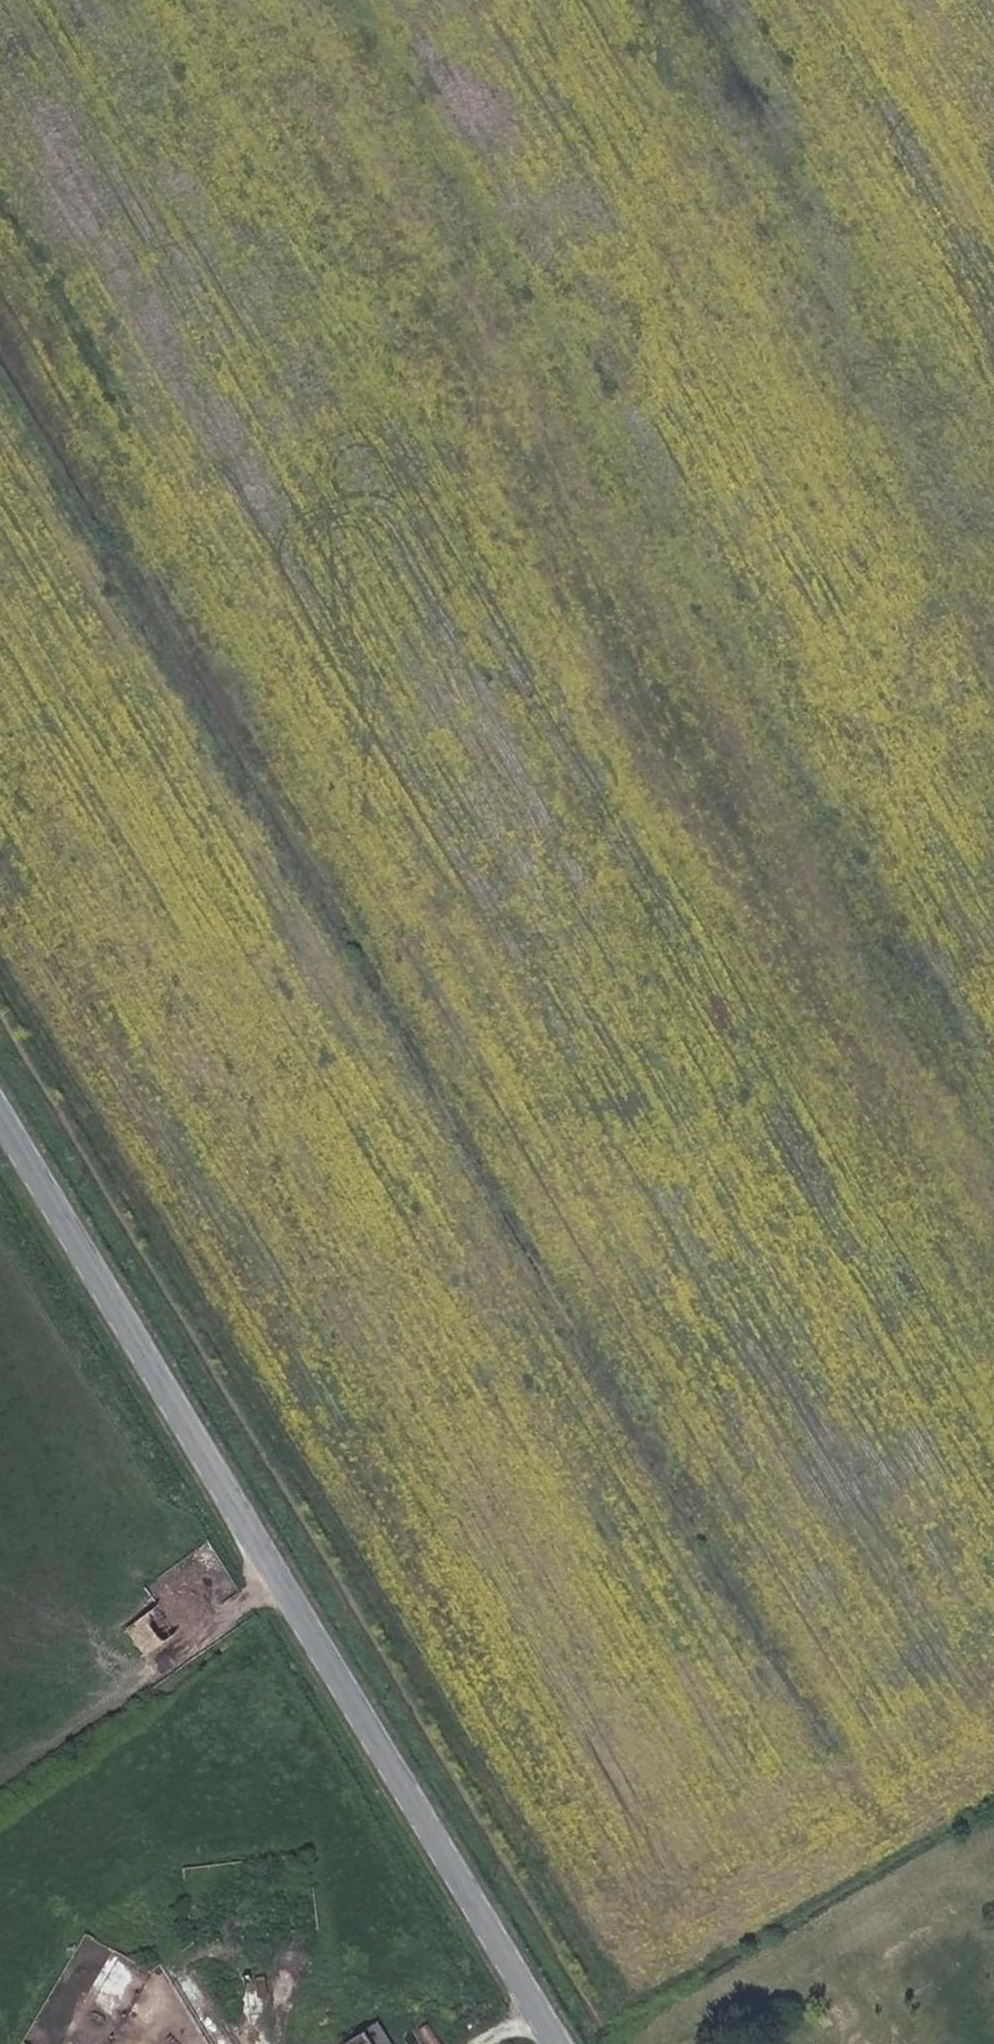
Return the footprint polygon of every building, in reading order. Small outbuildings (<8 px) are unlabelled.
[(139,1657),(165,1638),(144,1611),(118,1630),(139,1657)] [(40,2043),(103,2043),(150,1966),(85,1927),(21,2032),(40,2043)] [(151,1987),(138,1995),(154,2020),(167,2012),(151,1987)] [(375,2016),(336,2038),(339,2043),(391,2043),(375,2016)] [(416,2031),(424,2043),(435,2043),(425,2026),(416,2031)]
